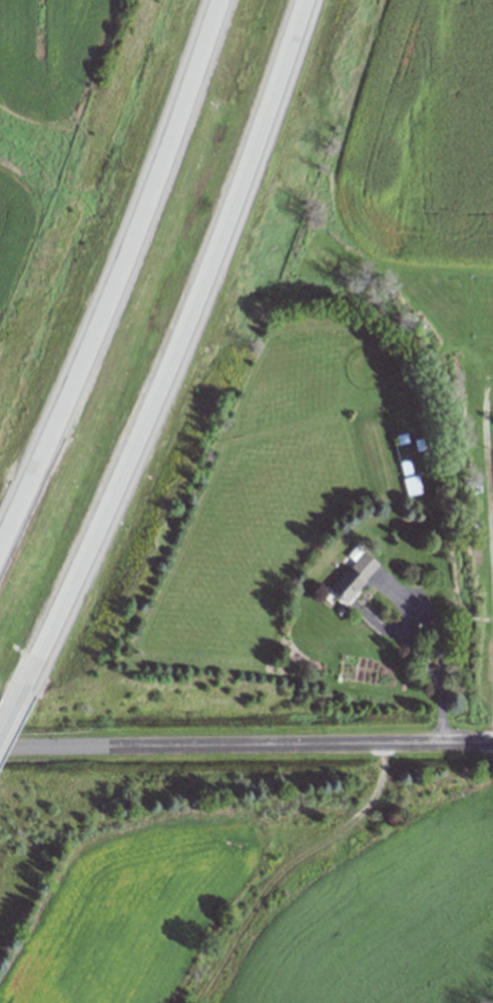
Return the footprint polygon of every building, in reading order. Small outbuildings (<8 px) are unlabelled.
[(419,468),(416,435),(395,436),(399,470),(419,468)] [(330,588),(347,603),(382,564),(365,549),(330,588)]
